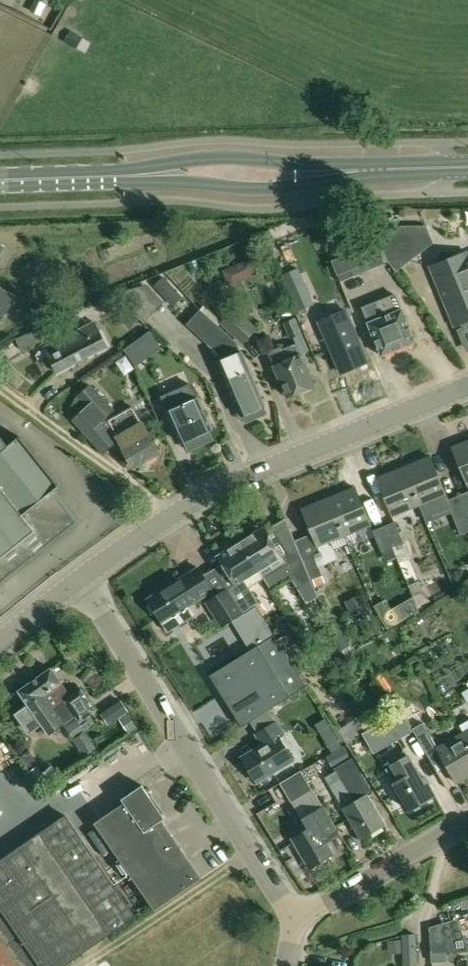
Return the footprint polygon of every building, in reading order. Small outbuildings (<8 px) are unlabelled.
[(45,3),(38,0),(36,0),(31,9),(40,14),(45,3)] [(70,31),(65,40),(76,47),(81,38),(70,31)] [(375,215),(370,217),(373,225),(376,232),(378,236),(388,261),(396,272),(433,244),(426,225),(401,226),(398,227),(394,216),(389,218),(388,216),(387,217),(385,214),(376,217),(375,215)] [(329,254),(341,282),(385,264),(373,236),(329,254)] [(467,252),(430,267),(454,327),(461,324),(463,330),(461,331),(467,349),(467,254),(467,252)] [(282,275),(290,293),(305,286),(297,268),(282,275)] [(154,285),(174,305),(182,296),(163,277),(154,285)] [(14,300),(0,289),(0,319),(14,300)] [(98,301),(103,311),(119,304),(114,294),(98,301)] [(364,308),(369,321),(368,322),(382,356),(415,342),(402,309),(401,309),(395,295),(364,308)] [(201,309),(187,324),(221,356),(217,358),(241,416),(265,406),(240,348),(238,344),(201,309)] [(221,323),(243,343),(256,329),(234,309),(221,323)] [(282,322),(290,339),(302,334),(294,317),(282,322)] [(16,339),(21,350),(41,342),(42,344),(59,336),(52,321),(36,328),(37,330),(16,339)] [(58,373),(82,361),(108,347),(95,322),(79,330),(74,321),(64,326),(69,336),(45,348),(58,373)] [(326,336),(315,341),(325,363),(335,359),(341,374),(368,362),(353,325),(337,332),(334,325),(323,330),(326,336)] [(150,331),(124,349),(135,366),(161,349),(150,331)] [(281,347),(268,352),(287,396),(314,385),(297,344),(282,350),(281,347)] [(6,378),(19,389),(19,390),(25,395),(33,385),(27,380),(26,382),(13,370),(6,378)] [(191,383),(162,396),(182,442),(186,441),(189,449),(211,439),(208,431),(211,430),(191,383)] [(72,420),(103,454),(118,440),(101,422),(114,410),(90,384),(77,396),(86,406),(72,420)] [(124,450),(134,468),(161,453),(150,435),(142,422),(136,412),(135,413),(133,408),(105,424),(117,438),(124,450)] [(77,522),(52,491),(59,486),(19,437),(9,446),(0,435),(0,584),(77,522)] [(452,447),(467,486),(467,441),(452,447)] [(430,456),(404,467),(420,505),(446,494),(430,456)] [(404,467),(377,478),(393,517),(420,505),(404,467)] [(355,487),(329,498),(345,536),(371,525),(355,487)] [(447,500),(456,521),(467,516),(467,514),(460,495),(447,500)] [(345,536),(329,498),(302,509),(312,533),(318,547),(320,546),(322,552),(327,563),(338,559),(335,549),(331,542),(345,536)] [(262,579),(270,591),(286,581),(287,583),(293,579),(300,590),(298,590),(308,606),(321,599),(311,579),(303,559),(295,540),(286,518),(266,530),(264,527),(240,542),(263,578),(262,579)] [(395,522),(384,526),(393,547),(418,607),(428,602),(410,557),(415,554),(409,540),(404,541),(395,522)] [(384,526),(373,531),(382,551),(393,547),(384,526)] [(240,542),(217,555),(235,585),(228,590),(242,613),(258,603),(248,587),(262,579),(263,578),(240,542)] [(322,575),(314,555),(303,559),(311,579),(313,579),(322,575)] [(199,568),(148,599),(163,623),(213,591),(199,568)] [(322,575),(313,579),(316,586),(325,583),(322,575)] [(227,589),(218,595),(229,612),(220,618),(223,624),(242,613),(227,589)] [(361,595),(346,601),(354,619),(369,613),(361,595)] [(248,644),(276,635),(268,608),(253,612),(256,623),(243,627),(248,644)] [(341,632),(332,638),(342,651),(350,645),(341,632)] [(287,634),(278,641),(290,660),(300,654),(287,634)] [(210,676),(214,682),(242,727),(307,686),(290,660),(278,641),(275,636),(210,676)] [(28,705),(14,715),(17,718),(43,700),(52,712),(61,707),(66,703),(78,719),(80,723),(91,715),(97,711),(81,690),(71,697),(51,668),(31,682),(18,691),(28,705)] [(98,689),(104,679),(95,673),(88,683),(98,689)] [(43,700),(17,718),(28,734),(42,724),(49,735),(70,720),(61,707),(52,712),(43,700)] [(414,714),(406,717),(411,726),(411,727),(413,729),(422,724),(416,713),(414,714)] [(120,720),(129,733),(138,727),(129,714),(120,720)] [(403,714),(364,735),(375,754),(413,732),(403,714)] [(66,727),(74,739),(96,724),(91,715),(80,723),(78,719),(66,727)] [(330,726),(325,718),(315,724),(319,732),(330,726)] [(460,725),(464,733),(463,733),(467,743),(467,720),(460,725)] [(256,734),(264,746),(279,736),(284,733),(277,721),(256,734)] [(413,729),(424,749),(435,743),(424,723),(422,724),(413,729)] [(437,748),(457,783),(467,777),(467,743),(463,733),(437,748)] [(279,736),(264,746),(242,760),(256,782),(293,758),(279,736)] [(343,746),(327,755),(334,768),(350,759),(343,746)] [(404,778),(394,783),(409,811),(435,796),(424,777),(422,778),(417,770),(416,771),(408,757),(396,763),(404,778)] [(350,759),(334,768),(354,802),(344,808),(362,838),(385,825),(367,795),(372,792),(352,758),(350,759)] [(28,774),(38,788),(48,781),(39,767),(28,774)] [(280,784),(292,802),(312,790),(301,771),(280,784)] [(98,811),(90,817),(94,823),(155,910),(202,877),(163,820),(166,818),(143,785),(122,800),(124,803),(103,817),(98,811)] [(308,829),(293,838),(311,868),(333,855),(323,837),(336,830),(323,806),(302,819),(308,829)] [(110,935),(110,934),(135,917),(65,816),(0,861),(0,965),(65,965),(110,935)] [(429,930),(430,945),(446,944),(446,952),(467,950),(467,949),(458,921),(429,930)] [(403,935),(404,965),(405,965),(416,965),(415,935),(403,935)] [(402,939),(388,940),(389,953),(403,952),(402,939)] [(446,944),(430,945),(430,953),(446,953),(446,952),(446,944)] [(446,953),(430,953),(431,962),(447,961),(446,953)]
